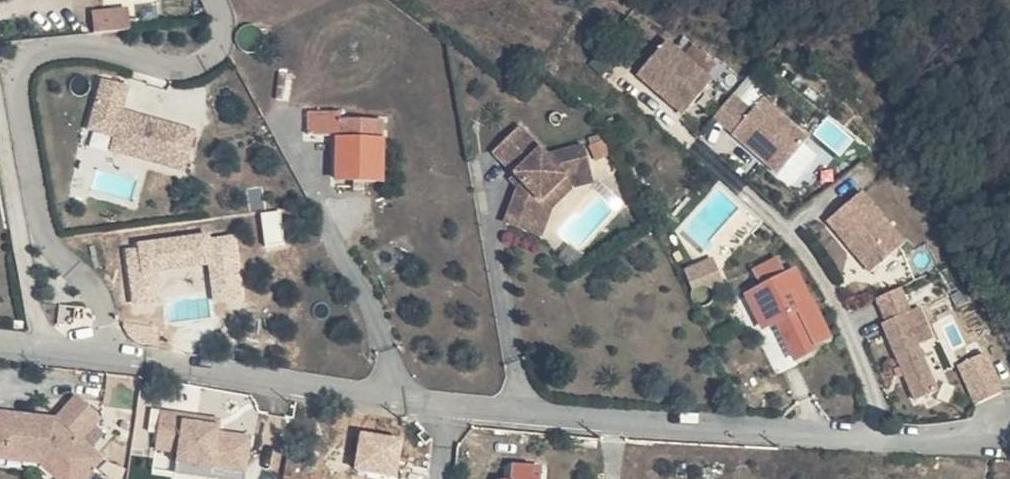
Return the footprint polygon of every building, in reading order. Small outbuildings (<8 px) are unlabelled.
[(128,7),(95,10),(96,30),(130,27),(128,7)] [(680,98),(634,60),(606,92),(653,129),(680,98)] [(281,71),(278,96),(290,98),(294,72),(281,71)] [(125,108),(132,86),(105,78),(90,128),(116,135),(112,149),(187,170),(199,129),(125,108)] [(315,132),(341,133),(386,134),(386,120),(316,118),(315,132)] [(779,159),(734,120),(724,131),(706,151),(749,192),(779,159)] [(522,125),(495,151),(516,173),(519,170),(527,178),(520,185),(515,210),(538,214),(542,200),(556,186),(568,175),(591,172),(587,148),(549,152),(522,125)] [(718,125),(701,146),(706,151),(724,131),(718,125)] [(385,179),(386,134),(341,133),(340,178),(385,179)] [(779,159),(749,192),(761,201),(790,168),(779,159)] [(527,178),(519,170),(516,173),(512,178),(520,185),(527,178)] [(538,214),(515,210),(512,224),(547,229),(553,202),(562,192),(556,186),(542,200),(538,214)] [(868,256),(829,211),(797,239),(835,284),(868,256)] [(722,233),(703,216),(695,225),(713,241),(722,233)] [(198,246),(197,236),(143,243),(144,249),(131,251),(138,301),(162,298),(159,268),(214,261),(218,299),(244,295),(237,234),(207,238),(207,245),(198,246)] [(686,267),(696,289),(724,277),(715,255),(686,267)] [(710,312),(720,328),(755,310),(748,299),(756,295),(742,270),(715,286),(726,304),(710,312)] [(869,299),(846,308),(852,322),(875,313),(869,299)] [(755,310),(720,328),(727,341),(729,345),(744,337),(762,373),(783,363),(781,359),(792,354),(774,319),(762,324),(755,310)] [(875,313),(852,322),(855,330),(878,321),(875,313)] [(855,330),(850,331),(881,409),(904,399),(886,354),(899,348),(886,317),(878,321),(855,330)] [(990,349),(959,363),(976,403),(1007,389),(990,349)] [(967,403),(949,366),(925,377),(942,415),(967,403)] [(0,410),(0,447),(44,452),(55,464),(49,470),(58,478),(85,478),(104,460),(84,440),(106,419),(81,394),(58,417),(0,410)] [(153,450),(155,434),(136,431),(132,463),(162,467),(164,452),(153,450)] [(166,436),(155,434),(153,450),(164,452),(166,436)] [(0,447),(0,457),(41,461),(49,470),(55,464),(44,452),(0,447)] [(517,462),(516,478),(542,478),(543,463),(517,462)]
